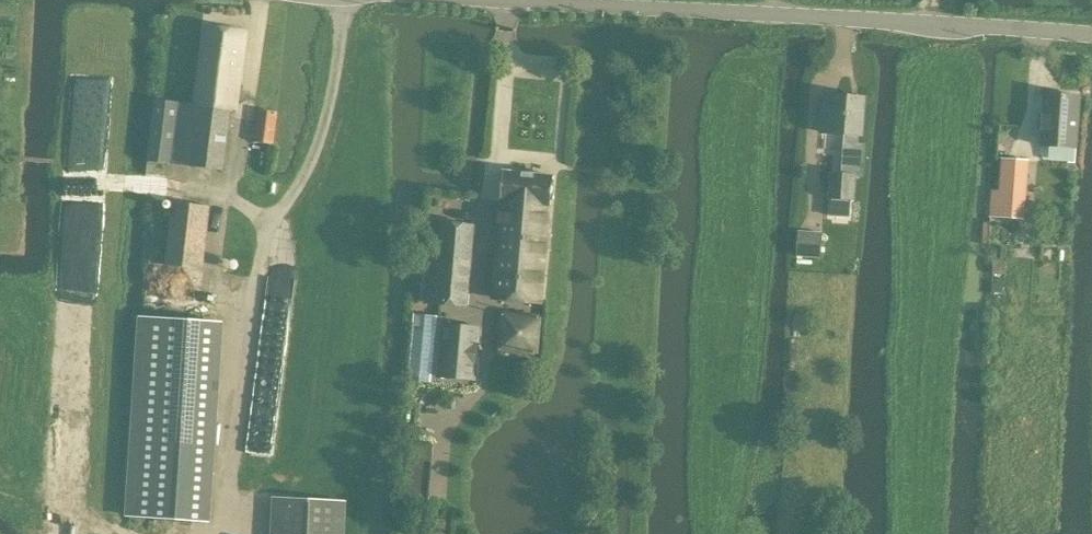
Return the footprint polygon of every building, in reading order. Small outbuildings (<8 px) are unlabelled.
[(216,171),(223,172),(231,109),(236,110),(247,31),(236,30),(206,26),(195,105),(154,100),(146,162),(216,171)] [(847,144),(844,173),(830,171),(828,196),(831,196),(829,214),(847,216),(849,198),(853,198),(855,175),(863,176),(866,145),(858,145),(859,133),(861,133),(864,96),(825,93),(822,132),(845,134),(844,144),(847,144)] [(1079,96),(1043,93),(1040,145),(1076,147),(1079,96)] [(253,141),(271,144),(276,113),(258,110),(253,141)] [(999,187),(998,192),(1026,195),(1027,189),(1027,187),(1029,160),(1007,158),(1001,157),(999,187)] [(554,177),(503,172),(502,172),(499,204),(501,204),(492,300),(540,304),(549,206),(551,206),(554,177)] [(990,217),(1024,220),(1026,195),(993,192),(990,217)] [(173,202),(167,265),(206,269),(213,206),(173,202)] [(473,228),(434,223),(426,305),(466,309),(473,228)] [(799,257),(822,257),(822,232),(799,232),(799,257)] [(540,315),(500,311),(497,351),(537,355),(540,315)] [(478,329),(442,326),(437,379),(473,382),(478,329)] [(139,376),(129,516),(209,521),(218,381),(139,376)] [(407,460),(403,508),(427,510),(431,462),(433,444),(409,442),(407,460)] [(345,500),(273,496),(271,533),(343,533),(345,500)]
